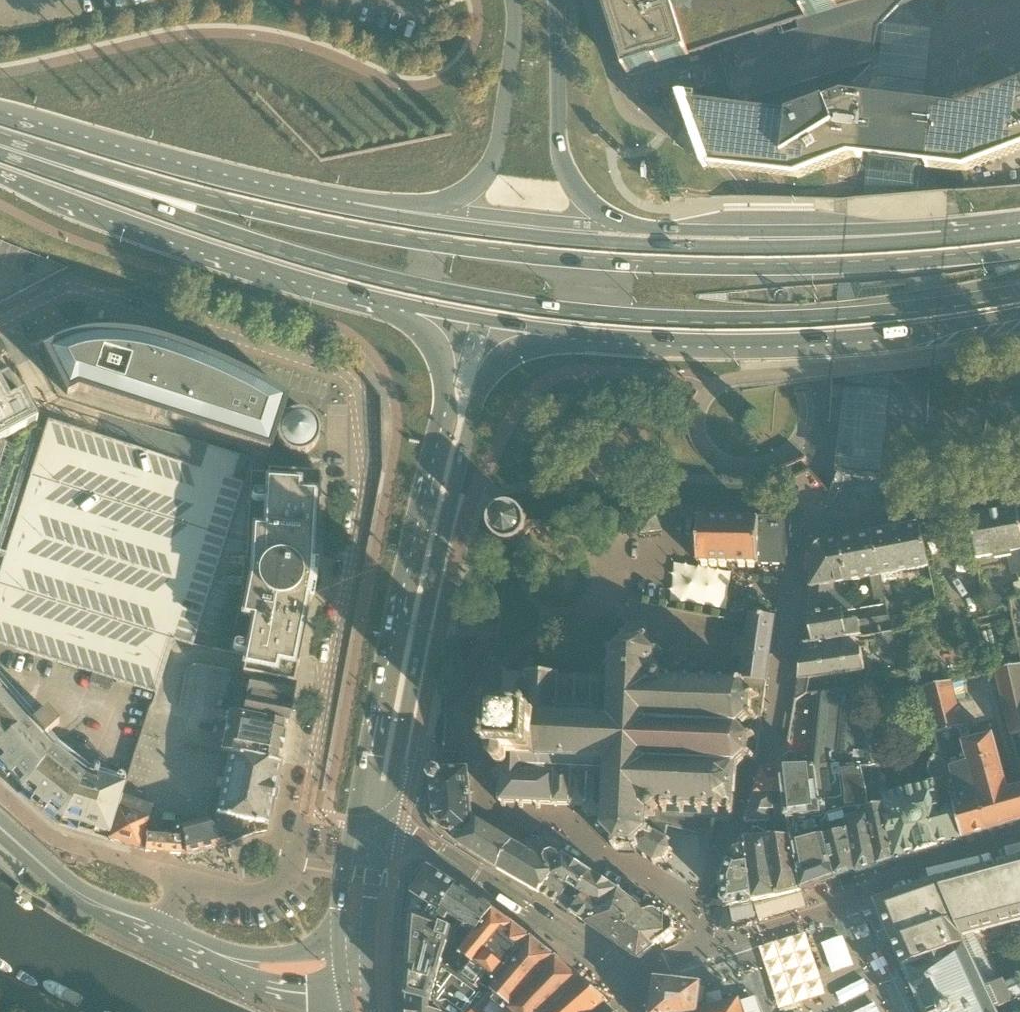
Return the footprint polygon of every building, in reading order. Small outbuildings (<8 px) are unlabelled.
[(629,77),(688,58),(719,49),(732,92),(747,105),(746,112),(689,105),(697,127),(696,128),(711,169),(746,173),(799,179),(852,158),(861,159),(863,160),(926,167),(927,167),(966,172),(1019,151),(1019,85),(958,109),(934,107),(870,99),(864,98),(865,93),(854,92),(853,97),(848,96),(849,89),(874,65),(879,29),(903,4),(902,0),(605,0),(629,77)] [(19,296),(40,284),(33,270),(43,265),(41,257),(0,240),(0,306),(19,296)] [(69,269),(41,257),(43,265),(33,270),(40,284),(69,269)] [(45,353),(46,354),(67,396),(78,390),(269,452),(274,437),(277,438),(278,442),(280,447),(284,450),(289,453),(294,455),(299,455),(304,454),(309,452),(312,450),(316,446),(318,441),(319,435),(319,430),(317,425),(314,420),(311,417),(292,405),(288,402),(273,393),(266,389),(267,389),(230,368),(194,353),(168,346),(136,339),(100,335),(86,337),(70,341),(58,346),(45,353)] [(41,361),(41,360),(38,355),(26,361),(15,367),(18,373),(18,372),(19,373),(46,426),(45,431),(34,428),(15,483),(0,531),(0,644),(157,694),(174,640),(193,646),(252,459),(241,456),(243,450),(208,439),(206,445),(61,399),(41,361)] [(13,376),(9,368),(0,373),(0,468),(8,443),(2,441),(37,422),(22,393),(13,376)] [(319,494),(320,475),(268,472),(267,493),(256,493),(255,493),(253,494),(252,495),(252,497),(252,498),(253,500),(254,501),(256,501),(266,502),(265,530),(254,529),(252,560),(249,586),(243,616),(254,618),(248,646),(238,644),(236,644),(235,644),(234,646),(233,647),(233,649),(234,650),(235,652),(236,652),(247,654),(246,656),(245,663),(243,672),(294,682),(296,674),(298,666),(299,666),(307,626),(305,626),(310,600),(313,601),(314,591),(316,581),(317,571),(317,562),(315,561),(317,535),(318,535),(320,494),(319,494)] [(512,550),(513,550),(519,551),(520,548),(516,545),(529,529),(529,524),(529,521),(528,518),(527,514),(524,511),(522,508),(519,506),(515,505),(511,504),(506,504),(500,506),(497,508),(494,511),(492,514),(490,518),(490,523),(490,528),(492,533),(494,537),(497,539),(501,541),(504,543),(508,543),(512,544),(511,550),(512,550)] [(1018,509),(971,517),(972,525),(975,547),(976,559),(994,555),(995,560),(1009,557),(1012,575),(1018,574),(1019,579),(1019,518),(1018,509)] [(641,512),(639,531),(638,531),(638,533),(662,531),(661,511),(660,511),(660,510),(658,511),(642,512),(641,512)] [(792,519),(790,519),(699,517),(698,562),(786,564),(792,519)] [(882,576),(929,567),(921,525),(874,534),(882,576)] [(887,598),(882,576),(874,534),(841,540),(849,582),(872,578),(876,600),(887,598)] [(831,586),(849,582),(841,540),(822,544),(816,549),(817,550),(813,584),(812,584),(812,585),(812,588),(811,589),(812,589),(809,618),(837,613),(831,586)] [(876,635),(893,632),(890,618),(890,616),(870,620),(846,624),(844,612),(837,613),(809,618),(806,644),(859,635),(859,637),(861,636),(861,638),(876,635)] [(775,617),(764,615),(751,613),(750,623),(749,627),(747,639),(747,640),(737,639),(734,657),(745,659),(742,679),(740,679),(727,677),(723,676),(723,684),(710,683),(710,676),(706,676),(705,682),(693,681),(693,675),(688,675),(688,683),(673,682),(674,675),(670,674),(669,682),(666,682),(666,677),(664,677),(664,676),(659,674),(656,676),(657,673),(664,673),(664,669),(657,669),(657,657),(665,654),(663,650),(656,653),(647,644),(650,636),(647,635),(647,626),(628,625),(628,626),(626,626),(626,625),(627,622),(627,623),(628,619),(625,619),(624,622),(625,622),(624,627),(627,628),(627,634),(624,635),(627,642),(617,651),(609,648),(608,652),(615,655),(615,657),(615,661),(615,667),(607,667),(607,670),(611,670),(610,674),(614,674),(614,683),(597,682),(597,675),(595,675),(593,675),(593,681),(581,681),(581,675),(580,674),(578,674),(577,681),(562,680),(562,676),(562,673),(559,673),(559,676),(546,675),(547,672),(544,672),(544,675),(531,674),(531,671),(528,671),(528,674),(528,678),(512,677),(510,674),(509,676),(508,689),(506,689),(500,697),(500,699),(506,700),(505,705),(504,705),(500,709),(500,715),(498,715),(497,728),(499,731),(498,741),(496,743),(496,757),(498,757),(498,763),(501,767),(503,767),(502,772),(495,772),(495,776),(502,776),(502,784),(504,784),(503,802),(503,807),(506,807),(506,803),(520,803),(520,807),(523,808),(524,803),(537,804),(537,808),(541,808),(541,804),(554,805),(556,807),(558,805),(571,805),(573,808),(576,806),(588,806),(588,807),(588,815),(589,817),(593,815),(607,816),(607,827),(599,830),(601,834),(608,832),(617,841),(613,848),(618,850),(624,844),(631,844),(636,851),(639,850),(646,855),(644,858),(646,860),(648,856),(654,860),(653,864),(656,865),(657,861),(664,860),(666,863),(668,861),(666,858),(670,852),(674,853),(675,850),(671,849),(669,842),(672,840),(671,837),(668,839),(667,839),(670,828),(701,835),(701,831),(715,831),(717,821),(730,822),(734,817),(734,812),(735,809),(738,772),(739,767),(741,765),(748,758),(755,762),(757,759),(761,724),(762,722),(767,681),(772,644),(774,631),(776,617),(775,617)] [(865,671),(859,637),(859,635),(806,644),(805,646),(799,680),(865,671)] [(562,671),(562,673),(562,676),(562,680),(577,681),(578,674),(580,674),(581,675),(581,681),(593,681),(593,675),(595,675),(597,675),(597,682),(614,683),(614,674),(610,674),(611,670),(607,670),(607,667),(615,667),(615,661),(601,661),(601,660),(589,660),(590,654),(590,643),(571,643),(570,663),(569,671),(562,671)] [(997,671),(1013,736),(1019,734),(1019,666),(997,671)] [(294,685),(294,682),(243,672),(243,675),(251,676),(248,695),(244,715),(286,724),(286,723),(288,724),(291,705),(295,685),(294,685)] [(976,783),(965,743),(967,743),(965,734),(963,728),(958,706),(951,681),(924,688),(933,723),(936,734),(944,761),(952,796),(965,840),(988,833),(975,783),(976,783)] [(0,685),(0,772),(7,780),(11,776),(12,777),(15,781),(21,787),(22,789),(18,794),(59,825),(110,841),(126,788),(125,788),(125,785),(86,773),(54,748),(52,745),(45,736),(59,724),(46,710),(33,722),(0,685)] [(862,769),(872,768),(870,733),(858,688),(824,692),(816,768),(782,770),(785,790),(784,790),(789,818),(821,815),(830,814),(848,808),(847,795),(844,771),(862,769)] [(286,724),(244,715),(215,709),(213,721),(227,723),(223,743),(224,743),(223,751),(239,754),(272,761),(279,762),(281,754),(282,754),(286,733),(285,733),(286,724)] [(963,840),(965,840),(952,796),(936,734),(933,723),(919,742),(934,757),(933,758),(931,760),(929,763),(928,765),(928,767),(927,769),(928,772),(928,774),(929,776),(930,778),(931,779),(933,781),(934,782),(906,791),(886,796),(885,796),(889,811),(884,812),(887,826),(895,861),(896,861),(904,859),(904,858),(908,857),(915,855),(917,854),(917,855),(931,851),(930,850),(936,849),(941,848),(941,847),(942,847),(950,845),(951,844),(952,844),(962,841),(963,841),(964,841),(963,840)] [(882,776),(888,775),(879,731),(870,733),(872,768),(880,767),(882,776)] [(965,743),(976,783),(975,783),(988,833),(1019,824),(1019,780),(1008,784),(995,736),(967,743),(965,743)] [(279,763),(279,762),(272,761),(239,754),(223,751),(222,752),(230,754),(217,817),(215,826),(212,825),(227,845),(246,837),(252,835),(267,831),(268,827),(269,823),(268,823),(270,814),(271,814),(272,810),(271,810),(273,801),(274,798),(272,797),(273,792),(275,792),(276,789),(275,789),(277,780),(278,776),(277,776),(279,767),(280,767),(281,764),(279,763)] [(880,866),(895,861),(887,826),(884,812),(889,811),(885,796),(886,796),(882,776),(880,767),(872,768),(862,769),(866,789),(867,788),(877,786),(879,794),(877,795),(879,806),(869,808),(870,816),(880,866)] [(474,818),(472,801),(469,769),(442,770),(441,770),(440,769),(439,769),(437,769),(436,769),(435,769),(434,770),(433,770),(432,771),(432,773),(431,774),(431,775),(431,777),(433,779),(434,780),(437,818),(437,819),(438,821),(439,824),(440,827),(442,829),(447,833),(473,832),(475,829),(474,818)] [(869,808),(867,788),(866,789),(862,769),(844,771),(847,795),(848,808),(848,820),(857,872),(880,866),(870,816),(869,808)] [(792,837),(791,837),(776,837),(776,828),(789,827),(790,827),(789,818),(784,790),(785,790),(782,770),(765,770),(764,770),(763,772),(755,795),(774,794),(775,807),(776,822),(768,823),(769,828),(770,838),(770,839),(777,897),(802,891),(794,846),(792,837)] [(157,807),(140,802),(143,793),(126,788),(110,841),(140,850),(146,852),(147,852),(157,807)] [(748,830),(769,828),(768,823),(776,822),(775,807),(774,794),(755,795),(755,796),(755,797),(753,803),(752,805),(753,805),(750,811),(749,812),(750,813),(747,820),(744,829),(748,830)] [(161,825),(165,810),(157,807),(147,852),(183,855),(183,828),(182,828),(182,822),(177,822),(177,828),(161,825)] [(836,879),(857,872),(848,820),(848,808),(830,814),(821,815),(823,826),(826,838),(825,838),(826,843),(827,843),(836,879)] [(803,891),(836,879),(827,843),(826,843),(825,838),(826,838),(823,826),(821,815),(789,818),(790,827),(789,827),(791,837),(792,837),(794,846),(802,891),(803,891)] [(459,844),(468,850),(499,869),(513,842),(499,834),(485,825),(474,818),(475,829),(473,832),(447,833),(459,844)] [(227,845),(212,825),(209,820),(183,828),(183,855),(187,855),(226,846),(227,845)] [(770,839),(770,838),(769,828),(748,830),(749,841),(754,902),(777,897),(770,839)] [(749,841),(748,830),(744,829),(726,879),(726,901),(732,906),(754,902),(749,841)] [(499,869),(541,893),(552,875),(565,857),(539,843),(529,842),(525,849),(513,842),(499,869)] [(580,893),(592,874),(565,857),(552,875),(571,887),(580,893)] [(939,881),(878,903),(877,903),(878,905),(879,905),(882,914),(890,933),(894,941),(893,942),(894,943),(905,967),(933,958),(938,956),(967,945),(968,947),(987,985),(989,991),(991,995),(997,1008),(998,1010),(999,1010),(1017,1002),(1015,1000),(1019,998),(1019,979),(1009,984),(1007,980),(1000,983),(978,935),(1019,923),(1019,860),(939,881)] [(415,914),(437,922),(460,887),(431,869),(416,893),(416,896),(424,901),(415,914)] [(608,905),(619,891),(592,874),(580,893),(590,899),(593,899),(603,908),(606,903),(608,905)] [(559,905),(571,887),(552,875),(541,893),(559,905)] [(454,929),(475,897),(460,887),(437,922),(453,929),(454,929)] [(590,899),(580,893),(571,887),(559,905),(588,923),(603,908),(593,899),(590,899)] [(606,903),(603,908),(656,946),(662,942),(675,932),(676,932),(675,923),(674,923),(662,912),(659,910),(655,910),(650,910),(647,912),(619,891),(608,905),(606,903)] [(474,965),(508,922),(496,911),(475,897),(454,929),(453,929),(449,939),(442,965),(453,972),(463,956),(474,965)] [(651,950),(656,946),(603,908),(588,923),(640,959),(643,956),(651,950)] [(410,979),(408,1007),(422,1008),(436,1011),(475,1011),(478,1009),(487,995),(462,978),(453,972),(442,965),(449,939),(453,929),(437,922),(415,914),(410,979)] [(493,992),(532,940),(508,922),(474,965),(462,978),(487,995),(490,991),(493,992)] [(805,1008),(795,971),(824,963),(815,932),(754,949),(772,1011),(790,1011),(805,1008)] [(557,958),(532,940),(493,992),(490,991),(487,995),(478,1009),(481,1011),(486,1011),(494,1002),(506,1011),(511,1011),(557,958)] [(905,967),(918,996),(919,996),(922,1001),(921,1002),(924,1008),(926,1011),(1000,1011),(999,1010),(998,1010),(997,1008),(991,995),(989,991),(987,985),(968,947),(967,945),(938,956),(933,958),(905,967)] [(584,980),(557,958),(511,1011),(552,1011),(560,1004),(584,980)] [(608,1002),(584,980),(560,1004),(552,1011),(597,1011),(608,1002)] [(708,1011),(700,1006),(702,986),(658,981),(654,1011),(708,1011)] [(742,1006),(737,1003),(708,1011),(744,1011),(742,1006)]
